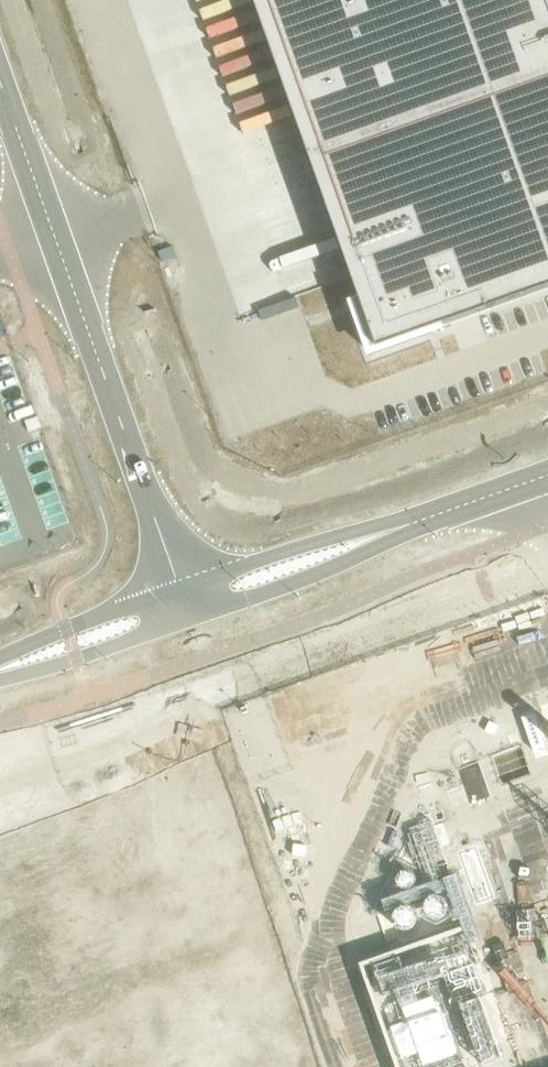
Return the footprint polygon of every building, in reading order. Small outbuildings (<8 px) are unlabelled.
[(359,297),(348,301),(349,304),(353,302),(370,352),(440,327),(441,330),(444,329),(443,325),(547,288),(547,0),(254,0),(359,297)] [(36,417),(26,420),(30,433),(40,429),(36,417)] [(226,806),(252,799),(249,788),(223,795),(226,806)]
